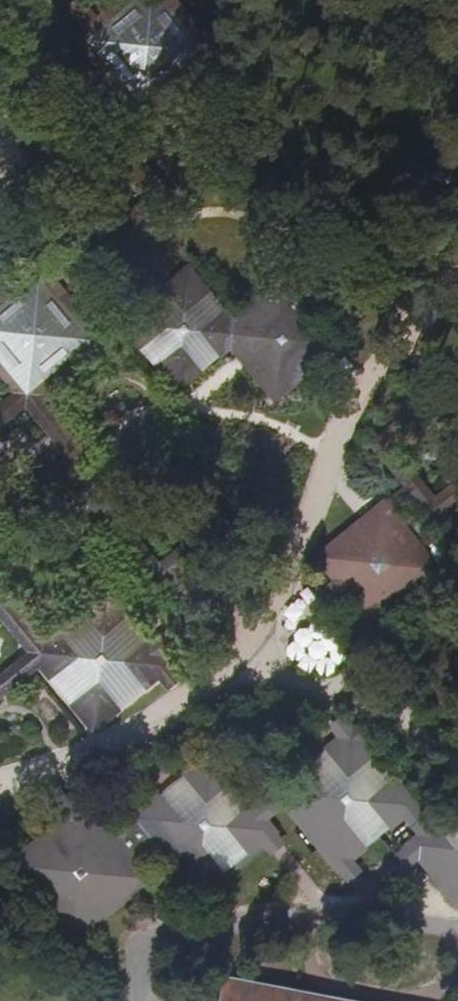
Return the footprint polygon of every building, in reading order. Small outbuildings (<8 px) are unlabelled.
[(7,524),(16,534),(27,525),(18,514),(61,479),(150,587),(164,575),(173,586),(181,580),(172,569),(226,525),(164,449),(98,502),(72,470),(83,461),(30,396),(95,343),(42,277),(78,248),(90,262),(166,199),(113,134),(210,55),(165,0),(121,0),(93,23),(76,1),(64,10),(82,32),(71,41),(125,106),(39,177),(30,166),(18,175),(72,241),(35,270),(33,266),(0,293),(0,382),(10,394),(0,402),(0,529),(7,524)] [(457,129),(457,105),(446,121),(457,129)] [(193,264),(227,306),(288,257),(254,215),(193,264)] [(231,345),(277,401),(346,344),(294,281),(235,330),(189,274),(126,326),(177,389),(231,345)] [(399,516),(420,499),(437,521),(457,505),(457,486),(440,501),(407,460),(404,463),(393,449),(391,446),(416,426),(409,418),(405,413),(367,443),(371,448),(406,492),(390,505),(399,516)] [(376,624),(387,615),(442,571),(399,516),(390,505),(323,558),(341,580),(330,588),(339,600),(350,591),(376,624)] [(40,644),(49,655),(103,719),(167,665),(176,676),(187,667),(169,645),(180,636),(171,625),(160,634),(106,570),(95,579),(104,590),(40,644)] [(49,655),(40,644),(0,597),(0,623),(25,653),(0,674),(0,693),(49,655)] [(419,678),(431,669),(387,615),(376,624),(419,678)] [(428,689),(419,678),(387,704),(354,730),(345,719),(334,728),(343,739),(352,751),(398,714),(428,689)] [(393,825),(404,816),(352,751),(343,739),(277,791),(286,803),(347,879),(359,871),(350,859),(393,825)] [(153,838),(162,849),(197,893),(262,840),(271,851),(283,842),(265,820),(256,809),(212,754),(135,816),(153,838)] [(140,866),(131,855),(87,800),(76,809),(59,787),(48,796),(65,818),(34,843),(11,862),(72,939),(149,877),(140,866)] [(286,803),(277,791),(256,809),(265,820),(286,803)] [(410,847),(388,864),(397,876),(408,867),(452,921),(457,917),(457,808),(421,838),(410,847)] [(410,847),(421,838),(404,816),(393,825),(410,847)] [(162,849),(153,838),(131,855),(140,866),(162,849)] [(222,980),(218,1000),(333,1000),(222,980)]
